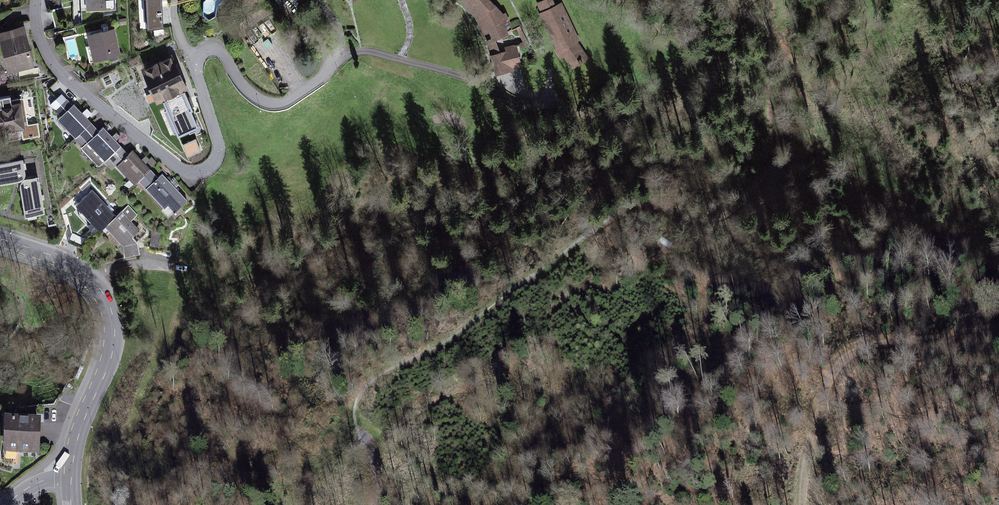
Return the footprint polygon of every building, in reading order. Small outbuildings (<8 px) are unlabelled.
[(86,14),(119,11),(118,0),(84,0),(86,14)] [(139,29),(165,28),(164,0),(138,0),(139,29)] [(479,24),(486,42),(500,43),(510,38),(506,31),(511,28),(506,15),(502,17),(489,0),(457,0),(479,24)] [(538,6),(561,62),(566,60),(575,72),(592,60),(581,47),(564,5),(561,8),(557,0),(552,0),(538,6)] [(0,35),(0,41),(7,74),(33,68),(24,29),(0,35)] [(115,32),(88,38),(93,64),(121,58),(115,32)] [(509,55),(494,58),(499,76),(522,70),(516,47),(507,49),(509,55)] [(173,61),(141,73),(154,106),(186,93),(173,61)] [(54,108),(65,97),(60,92),(49,102),(54,108)] [(60,115),(72,104),(65,97),(54,108),(60,115)] [(0,104),(0,137),(22,133),(24,142),(37,140),(35,127),(25,129),(24,123),(32,121),(28,99),(0,104)] [(60,115),(58,118),(75,138),(91,123),(74,102),(72,104),(60,115)] [(98,131),(91,123),(75,138),(82,146),(98,131)] [(121,146),(103,126),(98,131),(82,146),(99,165),(109,157),(121,146)] [(128,153),(121,146),(109,157),(117,165),(128,153)] [(150,168),(133,149),(128,153),(117,165),(134,184),(139,179),(150,168)] [(0,166),(0,188),(20,184),(24,178),(22,163),(0,166)] [(145,187),(157,176),(150,168),(139,179),(145,187)] [(145,187),(163,207),(168,202),(176,211),(188,200),(176,187),(180,183),(175,177),(170,181),(162,171),(157,176),(145,187)] [(37,181),(25,183),(19,187),(24,218),(43,216),(37,181)] [(105,229),(118,219),(94,193),(77,208),(100,235),(105,229)] [(118,219),(105,229),(122,248),(125,260),(140,258),(137,246),(132,242),(140,234),(132,226),(137,220),(127,210),(118,219)] [(41,422),(4,420),(2,452),(40,453),(41,422)]
